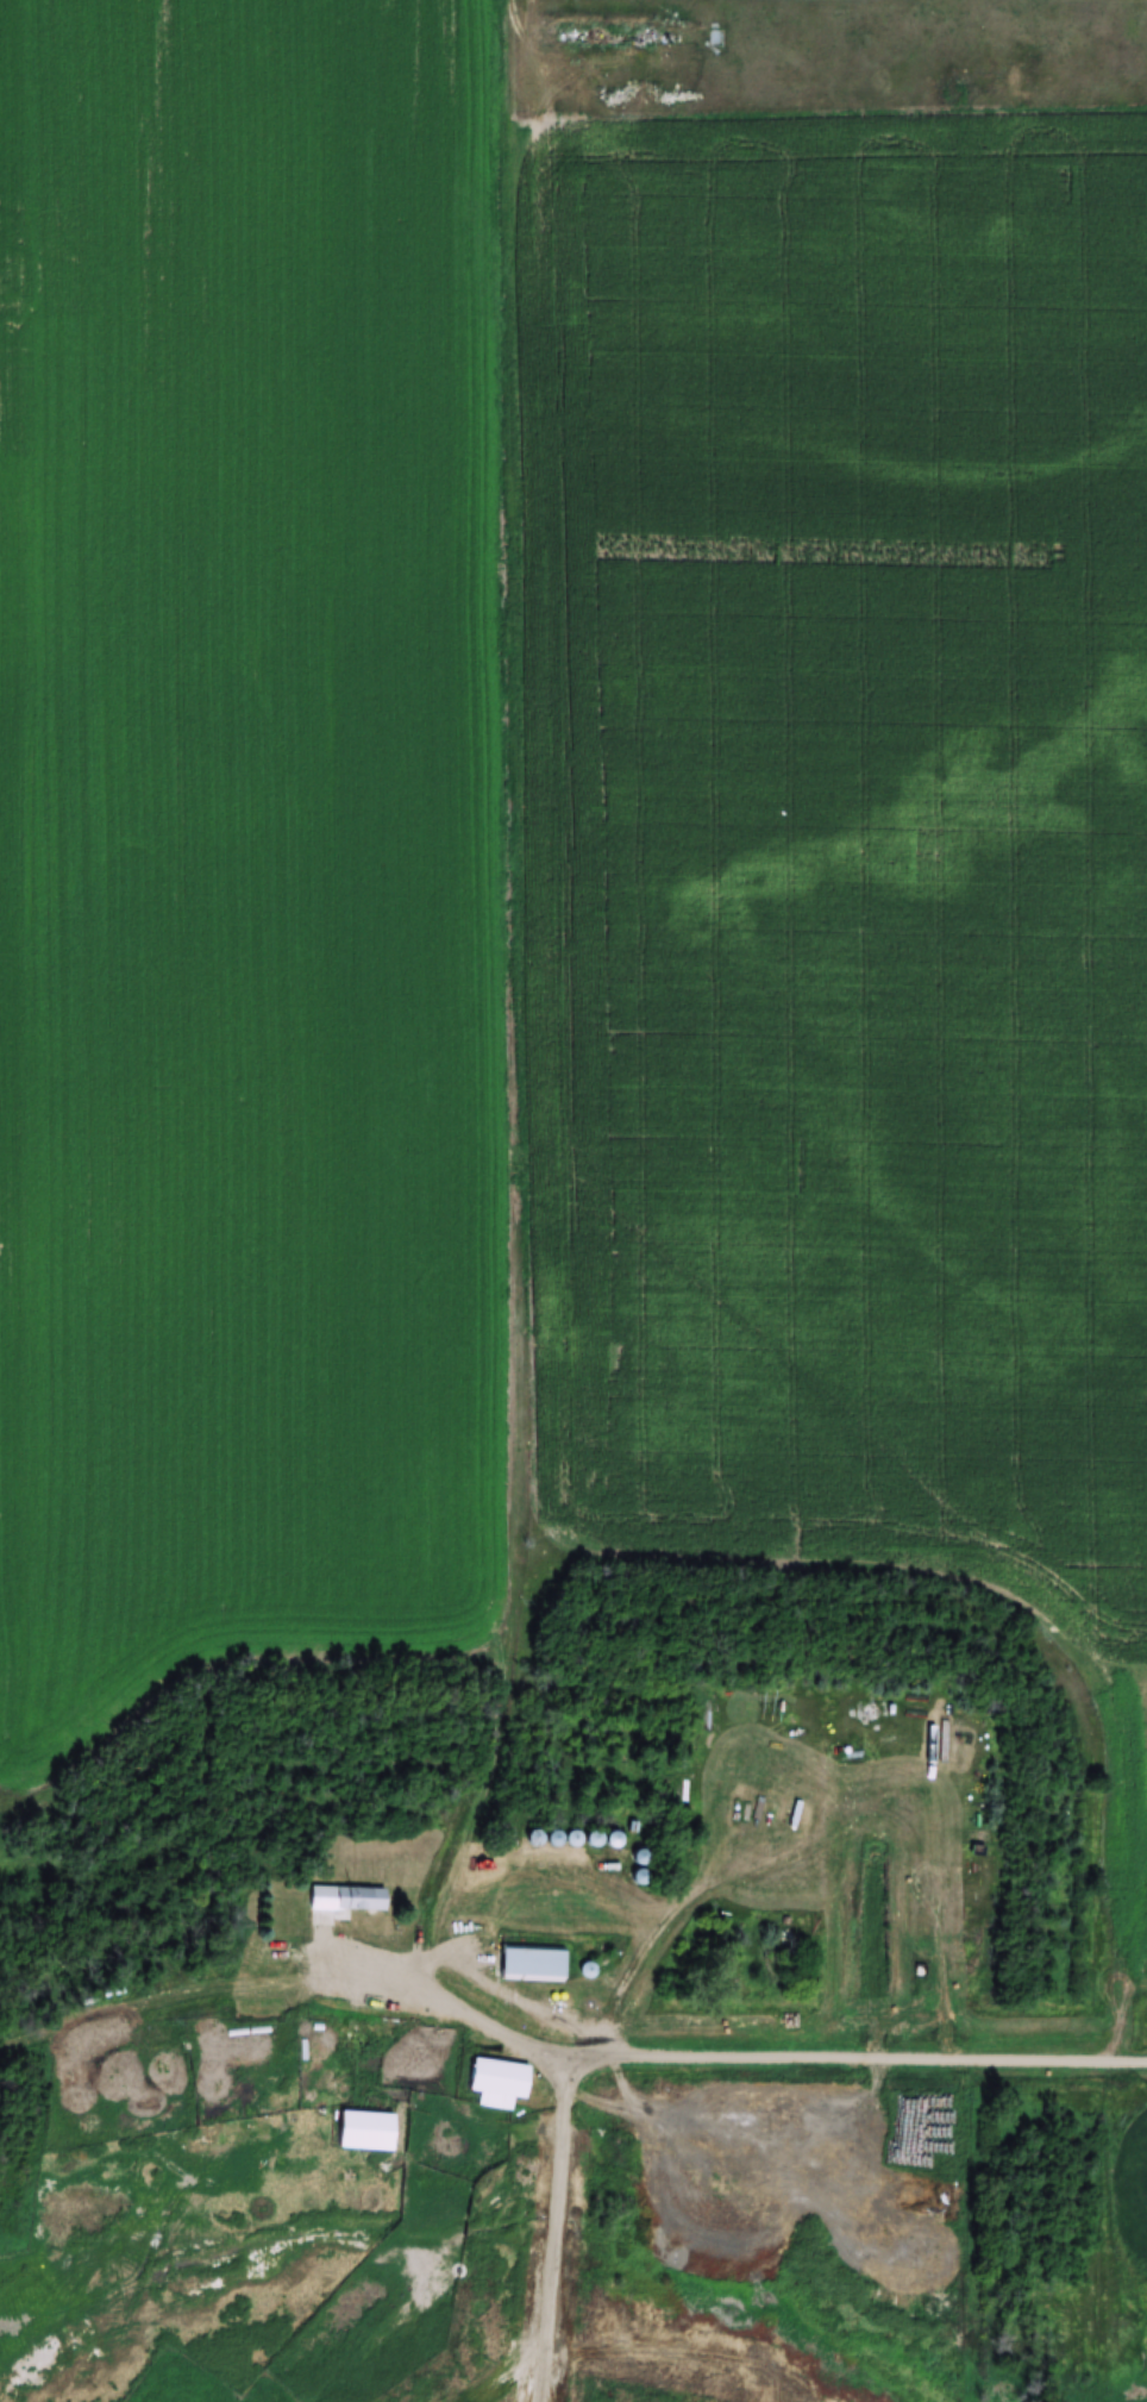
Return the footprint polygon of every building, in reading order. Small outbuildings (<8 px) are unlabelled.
[(383,1887),(310,1886),(310,1912),(383,1913),(383,1887)] [(501,1946),(564,1949),(563,1982),(500,1979),(501,1946)] [(382,2019),(333,2018),(333,2052),(381,2053),(382,2019)] [(528,2066),(471,2058),(467,2092),(499,2096),(498,2108),(509,2109),(511,2098),(524,2100),(528,2066)] [(340,2109),(396,2113),(395,2146),(338,2143),(340,2109)] [(590,2401),(605,2401),(605,2387),(590,2387),(590,2401)]
